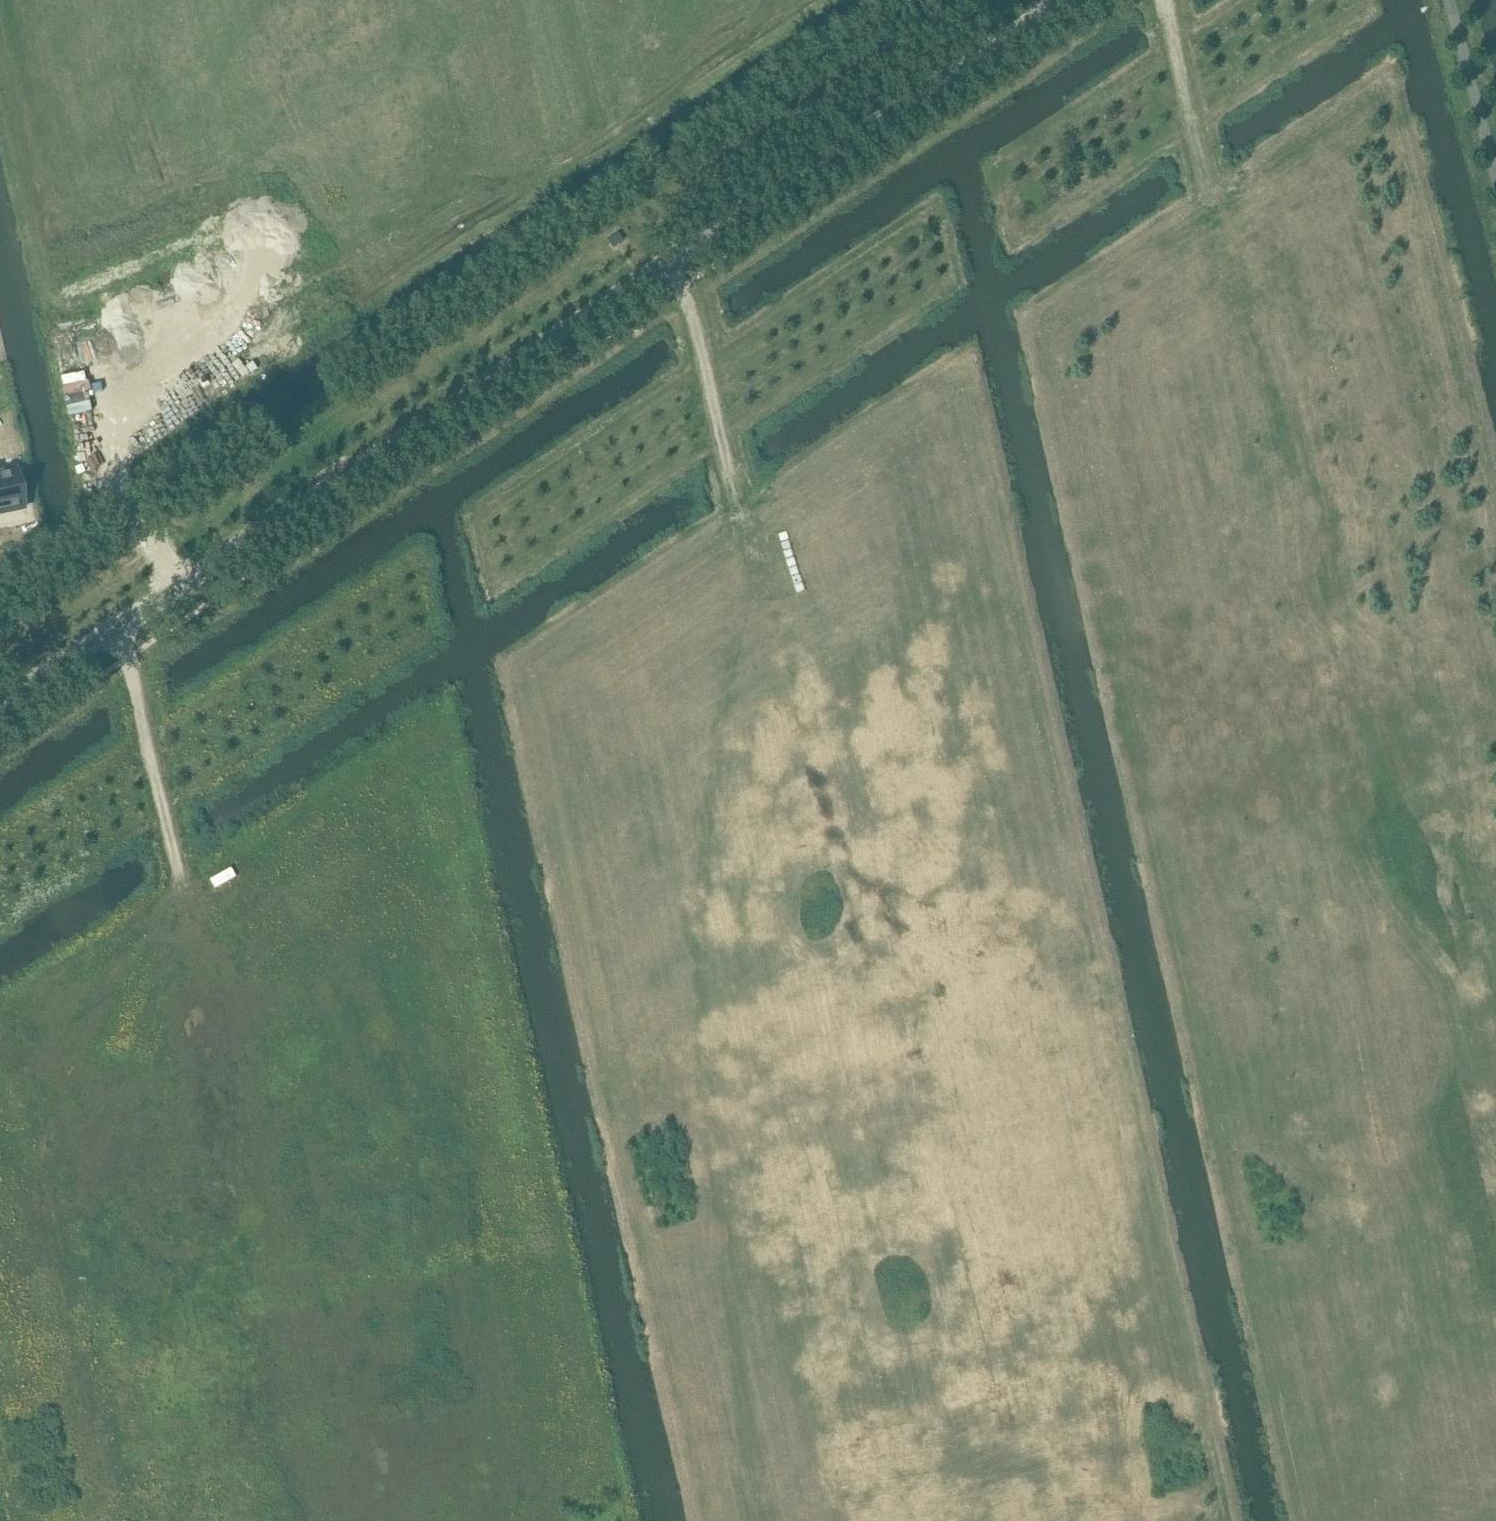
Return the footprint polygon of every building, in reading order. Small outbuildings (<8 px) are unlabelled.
[(25,508),(17,471),(0,474),(0,513),(25,508)]
